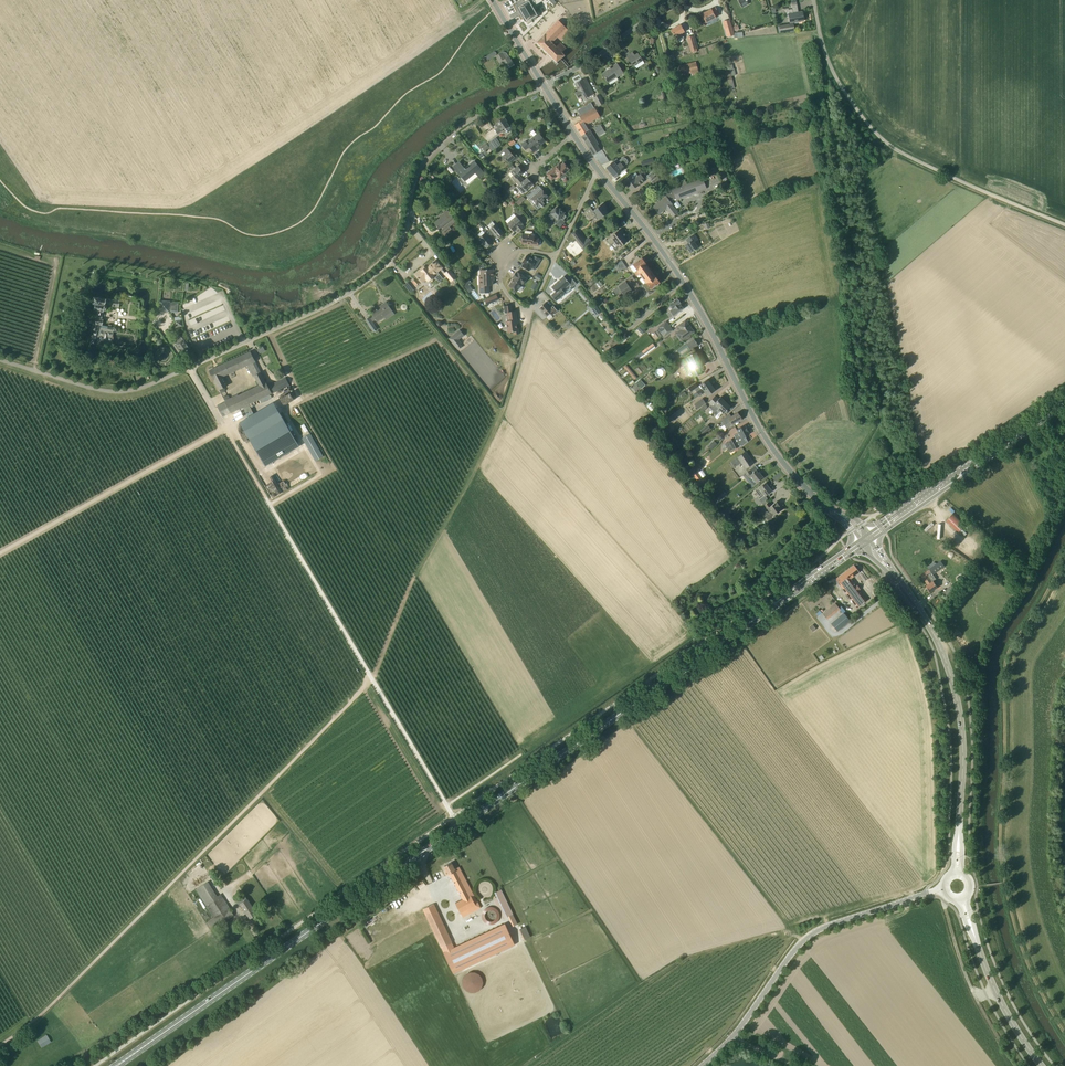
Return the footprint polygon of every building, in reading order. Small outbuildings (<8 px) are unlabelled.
[(538,16),(533,7),(543,1),(542,0),(524,0),(525,2),(519,6),(517,7),(523,17),(526,22),(538,16)] [(719,15),(717,11),(715,7),(705,12),(705,11),(702,13),(702,14),(705,22),(715,17),(719,15)] [(800,22),(800,21),(804,20),(803,11),(798,12),(798,9),(792,10),(793,13),(788,14),(790,23),(794,22),(795,23),(800,22)] [(724,29),(727,28),(729,36),(734,34),(733,33),(731,26),(729,19),(722,21),(724,29)] [(569,32),(564,26),(559,20),(536,43),(547,53),(551,49),(551,48),(554,44),(553,43),(556,40),(558,43),(569,32)] [(793,22),(777,26),(778,33),(790,30),(790,32),(795,31),(793,22)] [(682,37),(680,33),(684,31),(680,25),(671,30),(676,40),(682,37)] [(689,45),(691,52),(697,50),(693,36),(687,38),(689,45)] [(566,48),(561,42),(556,47),(554,44),(551,48),(551,49),(547,53),(556,62),(564,55),(562,52),(566,48)] [(485,57),(487,61),(496,55),(493,51),(485,57)] [(503,52),(502,53),(496,57),(499,62),(501,61),(507,69),(514,65),(509,57),(508,57),(506,54),(505,53),(503,52)] [(635,55),(633,52),(627,56),(634,67),(644,60),(638,53),(635,55)] [(698,74),(696,62),(686,64),(686,65),(683,66),(683,65),(678,66),(680,75),(691,73),(692,75),(698,74)] [(624,73),(617,63),(610,67),(609,67),(610,69),(608,70),(602,74),(609,82),(624,73)] [(725,66),(730,88),(734,87),(731,75),(735,74),(732,64),(725,66)] [(583,99),(591,95),(590,93),(586,86),(589,84),(586,78),(575,84),(579,91),(576,92),(579,98),(582,96),(583,99)] [(598,106),(604,103),(600,94),(593,97),(598,106)] [(587,124),(600,117),(594,107),(579,116),(582,120),(575,124),(582,136),(588,133),(587,131),(590,129),(587,124)] [(512,130),(512,128),(511,127),(508,126),(509,126),(503,118),(496,124),(498,126),(497,126),(498,127),(495,130),(498,134),(502,131),(505,129),(505,131),(506,132),(508,132),(512,130)] [(595,129),(598,134),(604,131),(601,125),(595,129)] [(599,145),(590,129),(587,131),(588,133),(582,136),(593,155),(603,149),(600,145),(599,145)] [(536,148),(545,140),(538,133),(527,143),(525,141),(521,144),(526,150),(529,147),(534,152),(537,149),(536,148)] [(496,148),(501,145),(496,137),(491,141),(496,148)] [(512,153),(507,148),(503,151),(506,154),(503,156),(508,163),(514,157),(516,159),(518,157),(514,151),(512,153)] [(627,160),(626,159),(626,158),(624,158),(622,158),(619,161),(617,158),(606,168),(613,176),(614,176),(615,178),(619,175),(618,173),(621,170),(620,169),(627,164),(628,162),(627,160)] [(653,158),(647,159),(649,166),(655,164),(653,158)] [(484,174),(474,161),(465,169),(460,162),(453,167),(464,181),(474,172),(479,178),(484,174)] [(557,175),(559,177),(569,169),(563,162),(561,165),(559,163),(546,174),(552,180),(555,177),(554,175),(555,173),(557,175)] [(709,172),(720,168),(718,163),(707,167),(709,172)] [(516,181),(521,178),(519,175),(523,173),(520,170),(521,170),(518,166),(510,172),(513,175),(512,176),(516,181)] [(653,171),(647,175),(646,174),(642,177),(640,174),(638,176),(636,173),(632,176),(632,175),(624,181),(631,190),(639,185),(638,184),(645,180),(648,177),(651,181),(657,177),(653,171)] [(524,180),(521,178),(516,181),(519,185),(517,186),(523,194),(527,190),(526,189),(533,183),(530,180),(529,180),(527,178),(524,180)] [(677,200),(694,193),(690,182),(687,184),(680,186),(663,193),(666,197),(653,207),(659,214),(666,208),(673,217),(678,212),(672,204),(670,201),(676,199),(677,200)] [(542,201),(548,196),(542,189),(538,193),(536,191),(537,190),(536,189),(528,196),(527,196),(530,200),(532,199),(536,203),(534,205),(538,210),(541,207),(543,207),(543,205),(545,204),(542,201)] [(523,196),(522,197),(516,202),(518,206),(522,203),(522,202),(525,199),(523,196)] [(608,212),(603,207),(605,205),(603,203),(593,211),(590,208),(583,213),(587,217),(588,216),(591,219),(596,215),(600,219),(608,212)] [(559,210),(556,208),(547,218),(550,221),(551,220),(556,224),(560,227),(565,221),(563,220),(566,216),(563,214),(564,212),(564,211),(562,209),(560,209),(559,210)] [(457,221),(455,219),(447,210),(439,217),(440,218),(440,219),(435,223),(437,226),(437,227),(442,233),(457,221)] [(466,227),(470,224),(464,216),(460,219),(466,227)] [(519,233),(524,228),(521,225),(523,224),(517,217),(508,224),(514,231),(516,229),(519,233)] [(487,231),(490,235),(490,234),(491,236),(494,233),(498,238),(504,233),(496,224),(490,229),(489,228),(488,229),(487,230),(486,229),(487,231)] [(620,247),(627,241),(622,235),(625,233),(621,228),(610,236),(610,237),(606,240),(607,240),(610,244),(610,245),(611,244),(615,250),(619,247),(620,247)] [(479,238),(487,248),(493,243),(488,237),(490,235),(487,231),(486,229),(483,231),(485,233),(479,238)] [(576,240),(581,236),(576,230),(571,233),(576,240)] [(538,246),(539,239),(534,239),(534,235),(523,234),(522,236),(521,236),(520,237),(519,240),(520,241),(522,241),(522,243),(533,244),(533,245),(538,246)] [(690,252),(698,247),(694,242),(697,240),(694,234),(686,239),(689,243),(685,245),(690,252)] [(569,245),(566,248),(572,255),(574,258),(584,250),(576,240),(573,243),(572,241),(569,244),(569,245)] [(522,262),(524,263),(522,266),(529,271),(531,268),(534,270),(541,260),(535,256),(533,259),(527,255),(523,260),(522,262)] [(634,273),(646,265),(641,258),(630,267),(634,273)] [(442,267),(436,260),(434,262),(433,262),(432,263),(427,267),(427,266),(421,271),(419,270),(415,274),(421,281),(425,278),(427,280),(429,280),(430,280),(433,278),(433,276),(434,276),(433,274),(437,271),(442,267)] [(617,267),(621,272),(627,268),(623,263),(618,266),(617,267)] [(641,277),(650,271),(646,265),(634,273),(637,271),(639,275),(641,277)] [(457,277),(450,269),(444,274),(451,282),(453,280),(457,277)] [(487,269),(486,269),(486,270),(481,270),(481,285),(480,285),(480,293),(489,292),(489,285),(492,285),(492,276),(493,276),(493,269),(487,269)] [(645,284),(655,277),(650,271),(641,277),(645,283),(643,285),(645,284)] [(512,277),(513,278),(509,286),(517,291),(522,284),(523,284),(526,278),(525,278),(526,277),(517,272),(516,272),(513,278),(512,277)] [(627,288),(633,284),(636,282),(632,276),(618,286),(614,289),(616,291),(618,293),(621,291),(621,290),(626,287),(627,288)] [(659,283),(655,277),(645,284),(646,286),(644,287),(650,295),(660,288),(657,285),(659,283)] [(558,296),(554,299),(559,305),(568,297),(566,294),(573,288),(575,291),(579,287),(574,282),(571,285),(567,280),(555,291),(558,296)] [(410,293),(414,290),(408,282),(404,285),(410,293)] [(625,296),(639,286),(636,282),(633,284),(627,288),(626,287),(621,290),(621,291),(625,296)] [(93,295),(92,300),(92,303),(93,304),(91,316),(91,317),(90,323),(92,323),(91,329),(97,330),(99,330),(96,342),(112,343),(113,331),(116,331),(117,327),(113,327),(101,325),(102,319),(101,319),(103,309),(104,309),(105,305),(119,307),(120,299),(99,297),(100,296),(93,295)] [(486,305),(498,299),(496,295),(484,300),(486,305)] [(673,316),(679,312),(683,308),(680,303),(680,302),(680,301),(679,300),(678,299),(677,299),(669,304),(672,309),(670,311),(673,316)] [(170,312),(170,310),(178,311),(179,303),(171,302),(160,300),(159,311),(170,312)] [(392,312),(386,302),(379,307),(380,308),(377,310),(376,308),(376,309),(377,310),(372,313),(374,316),(370,318),(369,318),(365,320),(373,332),(377,329),(372,322),(376,319),(378,322),(392,312)] [(550,308),(545,302),(539,307),(547,317),(551,314),(552,315),(557,310),(553,306),(550,308)] [(512,311),(511,305),(504,306),(505,312),(507,312),(508,321),(507,321),(508,332),(513,331),(514,334),(519,333),(518,328),(517,328),(516,322),(518,322),(516,311),(512,311)] [(595,306),(592,309),(596,315),(600,312),(595,306)] [(682,342),(694,331),(685,320),(678,326),(681,330),(676,334),(682,342)] [(658,329),(661,332),(669,326),(667,322),(658,329)] [(673,330),(669,326),(661,332),(663,335),(664,337),(673,330)] [(460,330),(449,338),(448,338),(456,347),(460,344),(461,343),(458,339),(464,335),(460,330)] [(182,353),(189,348),(182,337),(177,341),(175,342),(176,344),(182,353)] [(698,345),(694,339),(693,337),(686,341),(687,343),(686,344),(687,345),(679,352),(683,357),(691,350),(698,345)] [(644,354),(658,344),(656,341),(648,346),(649,347),(642,351),(644,354)] [(231,412),(231,413),(271,393),(271,394),(289,385),(286,377),(267,386),(250,351),(249,352),(236,358),(233,359),(224,363),(223,364),(210,370),(209,370),(209,371),(210,371),(218,390),(228,385),(223,376),(247,365),(252,374),(254,373),(254,375),(259,385),(238,395),(238,394),(226,400),(227,401),(221,404),(226,414),(231,412)] [(702,373),(699,367),(702,365),(696,352),(687,355),(687,356),(688,357),(680,360),(687,373),(692,370),(695,376),(702,373)] [(624,366),(633,380),(636,378),(627,364),(624,366)] [(711,385),(711,384),(707,379),(700,385),(698,386),(695,383),(688,388),(691,391),(695,389),(698,394),(701,392),(704,390),(711,385)] [(715,390),(711,385),(704,390),(707,395),(715,390)] [(718,399),(715,396),(709,402),(712,405),(710,407),(713,411),(712,412),(714,413),(716,410),(725,401),(721,397),(718,399)] [(698,409),(706,403),(702,398),(694,404),(698,409)] [(723,413),(730,406),(725,401),(716,410),(714,413),(716,415),(721,411),(723,413)] [(259,465),(295,448),(273,402),(237,418),(259,465)] [(733,425),(742,419),(738,413),(731,416),(729,413),(721,420),(724,425),(725,424),(727,428),(732,425),(733,425)] [(708,424),(700,430),(704,435),(711,429),(708,424)] [(750,434),(745,425),(736,430),(738,433),(734,435),(735,437),(734,438),(734,437),(728,441),(733,450),(739,447),(737,442),(750,434)] [(711,450),(718,444),(714,441),(708,447),(711,450)] [(303,447),(311,462),(319,459),(310,443),(303,447)] [(750,458),(745,452),(731,461),(731,462),(734,467),(742,462),(746,468),(754,463),(750,458)] [(753,472),(751,469),(744,475),(747,479),(751,476),(756,483),(763,477),(759,472),(758,473),(756,470),(753,472)] [(701,480),(706,477),(701,470),(696,473),(701,480)] [(771,491),(768,487),(769,487),(765,483),(755,491),(759,496),(757,497),(762,503),(767,498),(765,495),(772,491),(771,490),(771,491)] [(722,492),(716,498),(718,501),(725,496),(722,492)] [(780,506),(776,502),(771,505),(768,502),(757,510),(760,514),(769,507),(771,511),(765,516),(769,521),(770,522),(771,522),(773,522),(774,521),(775,520),(775,519),(776,518),(775,518),(775,517),(774,515),(782,509),(781,509),(782,509),(781,510),(778,507),(779,506),(780,506)] [(955,512),(946,521),(959,533),(967,524),(955,512)] [(926,528),(929,525),(919,518),(917,521),(926,528)] [(733,528),(736,525),(732,519),(728,522),(733,528)] [(933,574),(945,566),(941,561),(929,569),(933,574)] [(857,585),(856,586),(850,579),(859,572),(856,568),(858,566),(857,565),(856,565),(855,566),(854,565),(835,579),(857,608),(867,600),(859,590),(860,589),(857,585)] [(927,574),(923,578),(928,585),(926,586),(930,592),(938,587),(934,581),(933,581),(927,574)] [(827,619),(840,608),(835,603),(823,613),(827,619)] [(850,620),(844,612),(831,623),(838,631),(850,620)] [(447,875),(450,874),(463,899),(456,903),(455,902),(462,917),(462,916),(480,907),(476,899),(473,900),(471,895),(473,894),(459,867),(455,869),(451,862),(444,866),(446,870),(445,870),(447,875)] [(419,889),(425,885),(421,879),(415,884),(419,889)] [(217,896),(211,886),(208,881),(196,889),(214,917),(211,919),(210,918),(205,921),(211,930),(234,915),(230,908),(221,893),(217,896)] [(247,889),(251,895),(257,891),(253,885),(247,889)] [(400,892),(403,896),(414,889),(411,885),(400,892)] [(513,925),(517,923),(501,889),(494,892),(505,917),(508,916),(513,925)] [(257,914),(248,899),(245,895),(236,900),(239,904),(240,903),(248,915),(250,918),(257,914)] [(423,908),(453,973),(514,946),(504,924),(453,947),(433,903),(423,908)] [(523,939),(530,937),(525,926),(519,928),(523,939)] [(468,970),(460,987),(476,994),(484,978),(468,970)] [(42,1048),(51,1042),(46,1034),(37,1040),(42,1048)]
